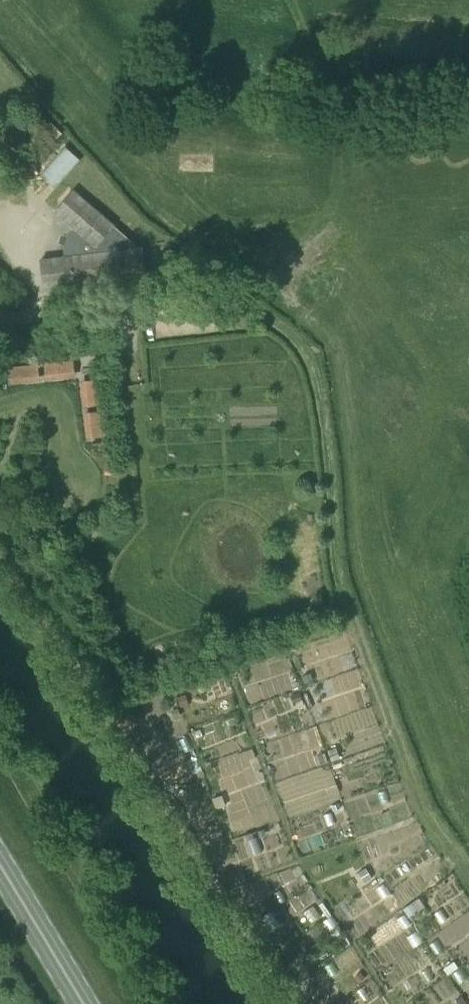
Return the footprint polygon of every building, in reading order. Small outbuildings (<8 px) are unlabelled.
[(55,187),(79,160),(65,147),(41,175),(55,187)] [(135,243),(114,226),(73,190),(54,212),(74,228),(69,234),(75,240),(73,248),(64,249),(65,257),(40,260),(44,288),(146,275),(142,248),(135,248),(135,243)] [(75,356),(46,361),(49,378),(78,373),(75,356)] [(22,368),(10,369),(11,381),(23,380),(22,368)] [(84,404),(99,402),(96,376),(81,378),(84,404)] [(103,408),(85,409),(86,436),(105,434),(103,408)] [(311,672),(302,675),(304,682),(313,680),(311,672)] [(186,694),(177,696),(181,707),(189,704),(186,694)] [(177,708),(171,710),(173,718),(180,716),(177,708)] [(366,868),(358,872),(365,883),(372,878),(366,868)]
